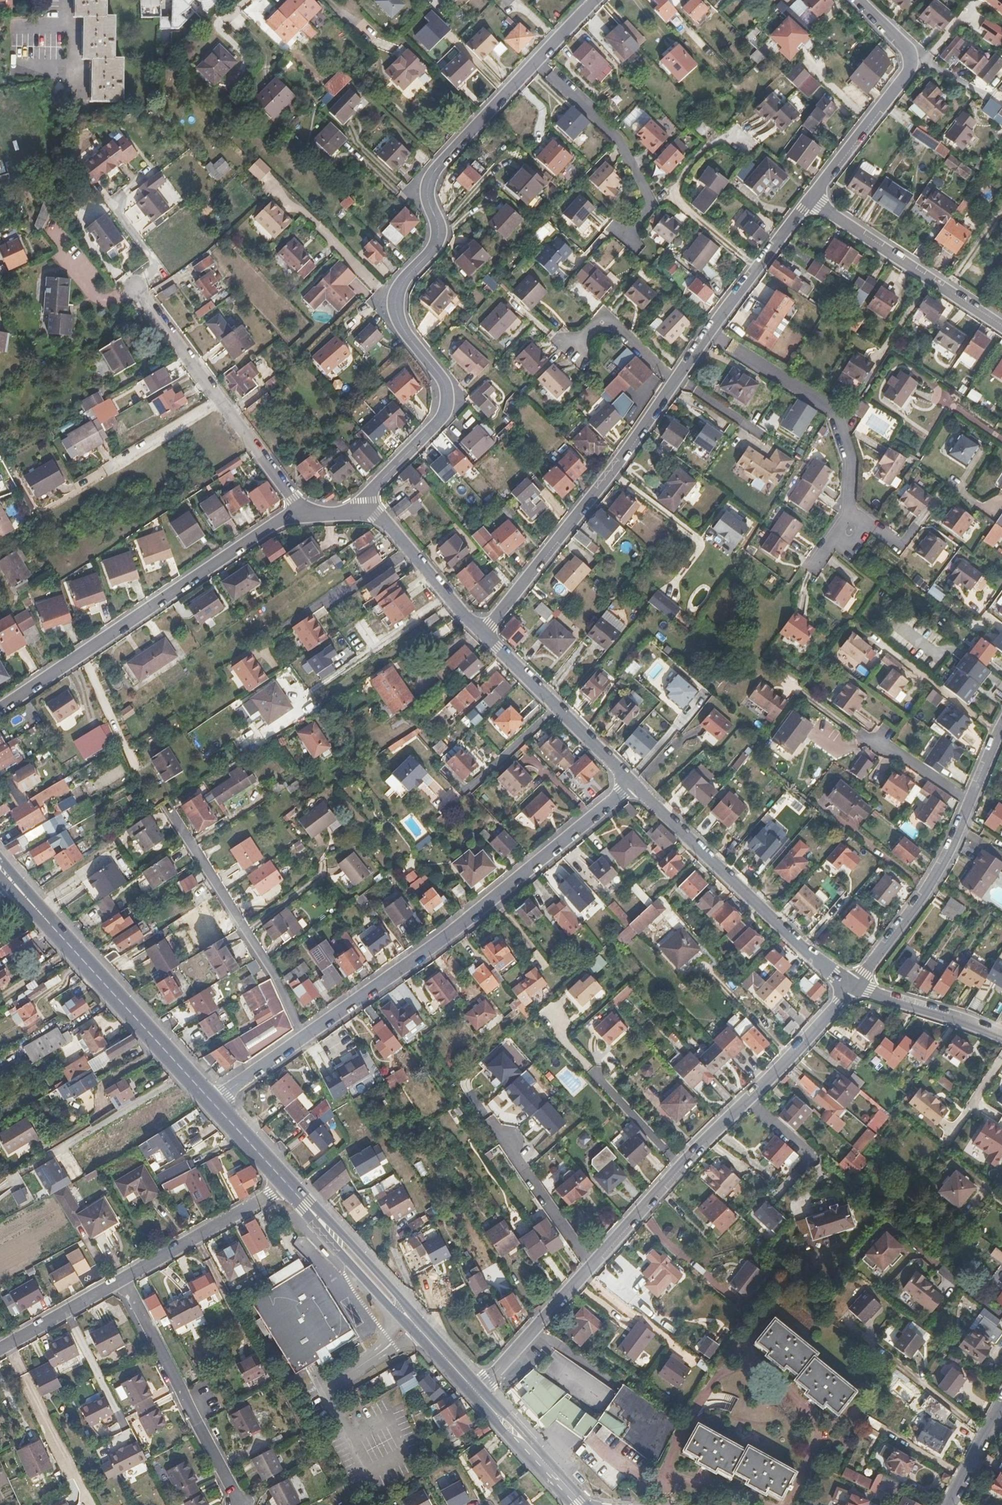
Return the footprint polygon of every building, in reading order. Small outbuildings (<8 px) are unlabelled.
[(13,0),(0,0),(0,2),(8,2),(8,10),(13,10),(13,0)] [(106,0),(76,0),(76,18),(86,18),(85,60),(95,60),(95,103),(125,104),(124,60),(115,60),(115,18),(106,18),(106,0)] [(311,0),(289,0),(290,1),(267,24),(285,43),(301,28),(311,39),(317,32),(307,22),(320,9),(311,0)] [(400,0),(377,0),(376,1),(392,17),(404,4),(400,0)] [(666,0),(653,0),(659,6),(654,10),(664,22),(676,11),(666,0)] [(697,0),(691,0),(683,8),(695,21),(706,9),(697,0)] [(831,2),(828,0),(803,0),(802,2),(816,16),(831,2)] [(903,9),(912,0),(893,0),(903,9)] [(934,25),(942,32),(956,16),(938,0),(934,0),(920,16),(932,28),(934,25)] [(1001,13),(1001,0),(986,0),(1001,13)] [(801,11),(792,2),(787,7),(797,15),(801,11)] [(432,8),(425,15),(429,20),(414,35),(429,50),(452,28),(432,8)] [(788,60),(808,39),(804,35),(786,18),(769,35),(783,48),(780,51),(788,60)] [(987,18),(980,28),(1001,45),(1001,43),(1001,29),(987,18)] [(644,40),(626,20),(620,25),(639,45),(644,40)] [(518,52),(532,36),(519,25),(504,40),(518,52)] [(639,45),(620,25),(606,38),(616,49),(614,51),(623,60),(639,45)] [(498,45),(481,29),(465,46),(481,61),(498,45)] [(959,48),(964,42),(957,37),(950,45),(961,52),(963,51),(959,48)] [(608,65),(585,43),(573,55),(585,66),(579,72),(591,83),(608,65)] [(698,64),(678,43),(661,59),(680,80),(698,64)] [(961,52),(950,45),(940,58),(947,63),(953,55),(960,61),(959,62),(977,75),(988,61),(970,47),(966,53),(963,51),(961,52)] [(213,84),(236,62),(220,46),(198,67),(213,84)] [(865,93),(887,65),(885,59),(873,46),(847,78),(865,93)] [(402,88),(423,67),(406,51),(385,71),(402,88)] [(473,68),(459,54),(439,73),(455,87),(473,68)] [(1001,63),(1001,61),(996,56),(993,55),(988,61),(977,75),(987,82),(1001,63)] [(796,86),(809,73),(798,63),(786,76),(796,86)] [(335,95),(351,79),(342,70),(326,86),(335,95)] [(806,95),(818,82),(809,73),(796,86),(806,95)] [(295,96),(277,78),(268,85),(271,88),(258,100),(274,116),(295,96)] [(943,114),(948,108),(936,97),(940,91),(929,81),(911,101),(912,102),(907,108),(918,118),(924,112),(934,122),(943,114)] [(351,107),(361,97),(351,88),(330,110),(342,122),(354,110),(351,107)] [(770,119),(783,105),(771,93),(753,112),(759,118),(762,115),(768,121),(770,119)] [(827,117),(835,108),(822,97),(816,104),(816,105),(801,125),(810,132),(824,115),(827,117)] [(992,99),(987,106),(1000,115),(1001,116),(1001,106),(992,99)] [(969,139),(981,125),(974,119),(981,111),(970,102),(952,125),(969,139)] [(780,135),(799,115),(786,103),(783,105),(770,119),(775,124),(772,127),(780,135)] [(590,119),(573,105),(556,124),(573,138),(590,119)] [(712,124),(702,114),(697,119),(706,129),(712,124)] [(671,133),(652,116),(640,130),(643,134),(641,137),(656,150),(671,133)] [(706,129),(697,119),(693,123),(702,133),(706,129)] [(330,154),(346,137),(331,122),(315,139),(330,154)] [(114,141),(123,134),(117,126),(108,133),(114,141)] [(949,151),(916,128),(911,135),(945,158),(949,151)] [(116,166),(122,161),(124,164),(137,154),(123,134),(114,141),(112,139),(101,147),(102,148),(115,165),(116,166)] [(804,168),(819,148),(802,135),(787,155),(804,168)] [(392,170),(410,153),(394,137),(377,154),(392,170)] [(690,154),(682,147),(677,137),(658,157),(671,170),(684,156),(686,158),(690,154)] [(537,157),(547,166),(556,173),(573,154),(554,138),(537,157)] [(91,184),(106,173),(115,165),(102,148),(85,161),(84,160),(77,165),(91,184)] [(211,162),(205,167),(218,181),(233,168),(222,157),(213,165),(211,162)] [(970,172),(949,157),(945,163),(966,178),(970,172)] [(272,169),(262,158),(261,158),(260,158),(251,167),(262,178),(272,169)] [(617,168),(614,166),(606,158),(590,176),(606,192),(608,192),(613,197),(620,189),(615,184),(621,176),(615,171),(617,168)] [(777,188),(787,176),(765,159),(754,171),(743,183),(743,185),(756,195),(768,181),(777,188)] [(486,172),(474,161),(457,181),(468,191),(486,172)] [(743,183),(754,171),(744,163),(743,164),(734,176),(743,183)] [(875,185),(878,181),(873,177),(876,171),(875,169),(866,163),(863,164),(860,169),(848,188),(865,199),(868,196),(875,185)] [(545,182),(538,176),(525,164),(507,184),(532,207),(543,197),(537,191),(545,182)] [(702,215),(726,185),(727,184),(708,169),(698,181),(705,187),(690,206),(693,209),(702,215)] [(899,216),(911,197),(885,180),(880,188),(873,199),(899,216)] [(873,199),(880,188),(875,185),(868,196),(873,199)] [(169,207),(154,188),(136,201),(151,220),(169,207)] [(957,209),(932,192),(925,188),(916,202),(917,202),(922,206),(921,208),(939,220),(937,223),(944,227),(950,219),(955,211),(957,209)] [(586,215),(596,204),(582,191),(564,211),(578,224),(579,224),(586,215)] [(345,210),(353,201),(348,195),(339,205),(342,208),(336,213),(341,218),(347,212),(345,210)] [(963,200),(960,204),(957,209),(955,211),(961,215),(969,204),(963,200)] [(292,222),(280,209),(272,201),(255,217),(276,238),(292,222)] [(490,221),(492,222),(506,235),(523,216),(507,202),(490,221)] [(395,246),(418,224),(404,209),(381,232),(395,246)] [(32,227),(41,231),(48,214),(39,210),(32,227)] [(766,235),(749,222),(752,218),(742,211),(732,224),(759,243),(766,235)] [(122,236),(104,215),(88,228),(107,249),(122,236)] [(584,231),(592,221),(586,215),(579,224),(578,224),(577,225),(584,231)] [(681,227),(670,218),(668,220),(663,216),(651,230),(668,244),(681,227)] [(956,254),(970,234),(950,219),(944,227),(935,240),(956,254)] [(564,261),(575,249),(557,233),(550,243),(545,239),(539,246),(543,249),(537,256),(538,257),(554,273),(561,265),(559,263),(562,259),(564,261)] [(707,261),(718,246),(702,234),(683,259),(699,271),(707,261)] [(311,259),(304,253),(306,250),(294,238),(277,254),(297,273),(298,273),(303,278),(315,266),(310,261),(311,259)] [(466,248),(467,249),(456,259),(469,273),(489,254),(474,239),(468,245),(469,246),(466,248)] [(856,266),(862,257),(834,239),(823,255),(845,270),(850,263),(856,266)] [(17,242),(0,248),(0,251),(7,269),(25,262),(17,242)] [(386,255),(373,242),(366,248),(368,251),(364,254),(373,263),(376,260),(379,262),(386,255)] [(713,265),(721,255),(720,250),(721,248),(718,246),(707,261),(713,265)] [(527,268),(538,257),(537,256),(531,251),(520,262),(527,268)] [(218,290),(212,282),(216,280),(209,271),(212,270),(209,265),(213,262),(208,255),(194,266),(198,272),(204,269),(207,273),(196,281),(208,297),(218,290)] [(600,298),(614,283),(599,268),(597,268),(589,259),(576,274),(600,298)] [(829,269),(815,259),(807,272),(822,281),(829,269)] [(340,261),(310,290),(303,298),(315,309),(326,299),(339,311),(355,295),(343,282),(352,273),(340,261)] [(673,273),(678,268),(672,262),(667,267),(673,273)] [(798,278),(792,274),(774,262),(769,272),(797,292),(798,290),(803,282),(798,278)] [(798,278),(801,273),(795,270),(792,274),(798,278)] [(867,295),(875,282),(867,277),(864,281),(848,271),(844,277),(852,283),(852,284),(859,289),(867,295)] [(549,290),(546,287),(532,272),(513,291),(530,308),(549,290)] [(438,277),(430,286),(428,289),(427,290),(420,298),(438,315),(457,294),(438,277)] [(644,308),(658,293),(640,277),(626,291),(644,308)] [(713,291),(697,277),(688,288),(704,302),(713,291)] [(67,316),(67,305),(69,280),(48,279),(46,314),(50,315),(49,334),(71,336),(72,316),(67,316)] [(812,288),(803,282),(798,290),(807,295),(812,288)] [(178,289),(173,283),(163,291),(167,296),(178,289)] [(884,317),(897,298),(880,287),(867,306),(884,317)] [(855,314),(867,295),(859,289),(839,321),(847,326),(855,314)] [(783,318),(793,303),(777,292),(769,304),(767,307),(783,318)] [(228,304),(235,299),(233,294),(225,300),(228,304)] [(935,322),(944,308),(926,296),(919,308),(920,308),(927,313),(925,317),(935,322)] [(496,337),(518,315),(502,300),(481,323),(496,337)] [(200,319),(216,306),(213,301),(197,313),(200,319)] [(770,348),(787,321),(783,318),(767,307),(763,312),(756,323),(753,321),(746,332),(770,348)] [(670,344),(690,323),(676,309),(664,322),(656,330),(670,344)] [(857,333),(865,319),(855,314),(847,326),(857,333)] [(254,344),(241,325),(232,331),(220,315),(207,324),(220,341),(222,339),(231,351),(229,352),(234,359),(254,344)] [(656,330),(664,322),(660,319),(657,318),(650,325),(651,328),(655,332),(656,330)] [(954,353),(965,336),(944,323),(933,340),(954,353)] [(383,335),(372,324),(368,328),(357,339),(368,350),(383,335)] [(9,334),(0,332),(0,350),(7,351),(9,334)] [(971,367),(988,341),(975,332),(958,359),(971,367)] [(327,373),(350,351),(336,335),(312,357),(327,373)] [(135,364),(120,339),(101,349),(116,375),(135,364)] [(533,371),(547,357),(530,340),(516,353),(533,371)] [(465,342),(453,355),(450,358),(468,375),(471,372),(477,377),(488,364),(465,342)] [(635,389),(651,370),(627,347),(614,361),(622,368),(604,389),(615,399),(629,384),(635,389)] [(864,354),(863,355),(856,350),(842,369),(862,383),(875,365),(868,360),(870,357),(864,354)] [(993,374),(1001,380),(1001,360),(993,374)] [(252,379),(259,374),(250,362),(239,370),(234,365),(223,374),(232,384),(229,386),(229,387),(233,391),(234,391),(236,390),(243,398),(258,386),(252,379)] [(571,382),(552,362),(538,376),(557,396),(571,382)] [(148,397),(172,382),(164,367),(139,382),(148,397)] [(286,372),(282,368),(276,373),(280,377),(286,372)] [(758,385),(734,369),(721,388),(745,404),(758,385)] [(421,387),(406,370),(405,370),(392,382),(390,381),(386,384),(403,403),(421,388),(421,387)] [(917,381),(908,375),(901,371),(896,377),(893,375),(888,383),(891,385),(884,396),(900,406),(917,381)] [(271,391),(282,382),(276,375),(265,383),(271,391)] [(963,396),(972,383),(963,377),(955,390),(963,396)] [(486,400),(494,391),(486,383),(470,399),(487,417),(495,409),(486,400)] [(163,416),(186,401),(181,392),(175,396),(172,390),(154,402),(163,416)] [(104,401),(99,393),(83,402),(87,411),(92,408),(104,401)] [(252,417),(272,402),(267,394),(246,409),(252,417)] [(863,417),(871,404),(861,398),(853,411),(863,417)] [(118,414),(109,399),(104,401),(92,408),(98,420),(101,425),(115,416),(118,414)] [(629,413),(617,400),(611,406),(622,418),(623,419),(629,413)] [(800,438),(817,411),(799,400),(786,421),(784,420),(780,427),(800,438)] [(408,420),(393,402),(378,415),(390,429),(397,423),(400,427),(408,420)] [(607,402),(606,404),(587,421),(602,436),(620,419),(622,418),(611,406),(607,402)] [(103,430),(118,421),(115,416),(101,425),(103,430)] [(72,455),(76,453),(78,456),(104,442),(102,440),(107,437),(103,430),(101,425),(98,420),(63,439),(63,442),(70,454),(72,455)] [(675,450),(687,434),(671,422),(660,438),(675,450)] [(708,453),(721,435),(706,424),(693,442),(708,453)] [(475,459),(493,443),(477,426),(459,442),(475,459)] [(598,440),(586,428),(574,441),(588,455),(593,450),(598,455),(605,447),(598,440)] [(368,437),(362,429),(357,433),(364,441),(368,437)] [(965,466),(979,445),(959,432),(946,454),(965,466)] [(380,459),(366,443),(352,455),(366,471),(380,459)] [(775,486),(776,485),(791,461),(775,450),(767,462),(765,461),(760,462),(759,457),(747,448),(735,464),(744,471),(744,472),(744,475),(750,479),(754,480),(755,478),(764,485),(767,481),(775,486)] [(887,488),(904,460),(887,449),(878,463),(881,465),(874,479),(887,488)] [(571,482),(585,468),(570,452),(555,466),(571,482)] [(456,471),(440,454),(428,465),(443,482),(456,471)] [(353,470),(341,455),(334,461),(336,464),(328,470),(338,483),(353,470)] [(319,473),(323,470),(312,456),(298,468),(308,480),(315,475),(317,478),(320,476),(319,473)] [(233,469),(242,464),(238,458),(230,463),(233,469)] [(819,492),(825,484),(828,480),(826,478),(830,472),(813,460),(809,467),(799,479),(802,481),(819,492)] [(26,476),(33,491),(35,495),(65,479),(56,461),(26,476)] [(233,469),(230,463),(217,472),(220,477),(230,471),(233,469)] [(430,489),(410,464),(399,475),(404,482),(408,479),(409,479),(420,492),(409,501),(406,497),(391,510),(395,514),(396,517),(406,509),(417,500),(430,489)] [(571,482),(555,466),(542,478),(560,497),(573,485),(571,482)] [(330,476),(324,469),(323,470),(319,473),(320,476),(324,480),(330,476)] [(673,511),(695,483),(678,470),(667,484),(669,485),(658,500),(673,511)] [(234,478),(230,471),(220,477),(219,479),(224,485),(234,478)] [(546,506),(537,496),(541,493),(545,489),(534,477),(530,480),(528,478),(512,492),(523,504),(520,507),(531,520),(538,513),(539,514),(543,510),(543,508),(546,506)] [(806,514),(820,493),(819,492),(802,481),(788,501),(806,514)] [(278,500),(266,484),(249,495),(261,512),(278,500)] [(930,499),(911,484),(897,501),(906,508),(905,510),(915,519),(930,499)] [(249,501),(238,487),(222,498),(233,512),(249,501)] [(326,502),(333,497),(330,492),(323,497),(326,502)] [(625,523),(637,506),(621,494),(609,510),(625,523)] [(231,515),(216,495),(201,505),(215,525),(231,515)] [(412,516),(422,507),(417,500),(406,509),(412,516)] [(945,516),(947,517),(942,524),(960,536),(974,517),(955,503),(945,516)] [(2,504),(0,505),(0,538),(16,530),(2,504)] [(608,542),(622,526),(612,519),(611,520),(599,511),(588,525),(608,542)] [(737,546),(749,530),(726,512),(714,529),(720,533),(719,535),(728,542),(730,541),(737,546)] [(203,532),(190,513),(172,524),(185,545),(203,532)] [(787,547),(800,526),(783,514),(769,535),(771,536),(786,546),(787,547)] [(523,540),(506,522),(490,536),(504,552),(506,554),(523,540)] [(995,522),(984,538),(992,545),(1000,533),(1001,535),(1001,527),(995,522)] [(504,552),(490,536),(482,527),(471,536),(484,551),(493,561),(504,552)] [(357,548),(372,539),(367,531),(353,541),(357,548)] [(590,542),(578,531),(573,537),(586,548),(590,542)] [(174,556),(166,532),(138,542),(145,562),(161,556),(163,560),(174,556)] [(930,564),(945,543),(929,532),(922,541),(920,539),(912,550),(930,564)] [(469,551),(455,534),(439,548),(447,557),(445,558),(451,566),(469,551)] [(775,560),(786,546),(771,536),(760,550),(775,560)] [(322,556),(310,537),(285,554),(297,573),(322,556)] [(270,562),(284,552),(277,542),(275,544),(272,540),(261,547),(270,562)] [(593,554),(597,548),(590,542),(586,548),(593,554)] [(32,573),(21,556),(25,554),(21,547),(13,552),(14,554),(1,562),(14,584),(32,573)] [(366,569),(380,559),(372,547),(358,557),(366,569)] [(140,578),(132,554),(105,563),(112,584),(128,578),(130,582),(140,578)] [(572,592),(592,570),(578,558),(576,556),(570,562),(569,564),(565,562),(555,575),(554,576),(572,592)] [(984,581),(979,577),(981,574),(963,560),(950,576),(958,583),(960,580),(971,588),(972,586),(979,590),(981,590),(985,584),(984,581)] [(485,576),(472,561),(456,575),(469,589),(485,576)] [(258,583),(247,566),(222,583),(234,599),(258,583)] [(384,586),(397,577),(390,567),(377,577),(377,578),(366,587),(374,598),(386,589),(384,586)] [(490,592),(490,588),(499,580),(491,571),(485,576),(469,589),(479,601),(490,592)] [(354,581),(350,575),(345,579),(349,585),(354,581)] [(106,599),(98,576),(71,584),(78,605),(94,600),(95,603),(106,599)] [(835,577),(830,584),(827,589),(829,590),(824,598),(842,609),(850,597),(848,595),(853,588),(835,577)] [(36,585),(32,578),(16,587),(20,595),(25,591),(36,585)] [(409,612),(401,599),(404,597),(399,589),(372,608),(377,616),(383,611),(392,624),(409,612)] [(31,603),(25,591),(20,595),(26,606),(31,603)] [(222,607),(211,592),(189,608),(199,623),(222,607)] [(680,611),(672,604),(657,592),(649,603),(672,622),(680,611)] [(73,621),(65,597),(38,605),(45,629),(63,624),(73,621)] [(35,623),(27,609),(11,619),(19,632),(35,623)] [(606,649),(620,633),(625,627),(607,612),(588,635),(606,649)] [(814,630),(801,622),(802,619),(794,613),(779,635),(787,640),(788,637),(802,647),(814,630)] [(428,626),(438,619),(435,614),(424,621),(428,626)] [(19,632),(11,619),(10,616),(0,622),(0,638),(9,653),(26,643),(19,632)] [(326,640),(310,616),(293,628),(309,652),(318,646),(326,640)] [(515,646),(526,633),(521,629),(523,627),(514,618),(506,627),(507,629),(502,634),(515,646)] [(574,638),(554,621),(539,639),(559,656),(574,638)] [(440,637),(450,629),(446,623),(438,629),(440,637)] [(859,663),(871,648),(859,639),(860,638),(853,632),(840,648),(859,663)] [(998,632),(989,643),(1001,653),(1001,635),(998,632)] [(140,681),(177,657),(165,639),(128,663),(140,681)] [(989,659),(996,650),(981,639),(969,655),(984,667),(990,660),(989,659)] [(318,673),(322,679),(337,670),(332,663),(335,662),(332,657),(338,653),(332,643),(308,660),(317,674),(318,673)] [(458,665),(472,653),(466,645),(435,672),(442,680),(444,678),(449,673),(458,665)] [(468,676),(482,664),(472,653),(458,665),(468,676)] [(894,698),(907,681),(897,673),(902,665),(887,653),(881,660),(893,670),(879,687),(894,698)] [(977,684),(988,670),(984,667),(969,655),(967,654),(956,668),(959,671),(945,688),(965,704),(979,686),(977,684)] [(267,680),(250,656),(233,667),(249,692),(267,680)] [(1,660),(0,660),(0,683),(11,677),(1,660)] [(381,697),(402,683),(391,667),(371,682),(381,697)] [(487,695),(504,679),(496,671),(480,688),(487,695)] [(593,702),(609,682),(595,671),(580,690),(593,702)] [(680,709),(696,689),(675,672),(663,688),(666,691),(664,695),(680,709)] [(473,723),(471,722),(478,715),(478,714),(482,709),(482,708),(483,707),(481,705),(485,701),(490,706),(511,686),(504,678),(504,679),(487,695),(461,720),(469,727),(473,723)] [(774,691),(768,687),(760,681),(748,699),(768,713),(766,716),(774,721),(787,702),(780,697),(779,699),(772,694),(774,691)] [(290,708),(279,692),(282,690),(276,682),(253,697),(269,722),(290,708)] [(860,705),(866,696),(848,682),(833,703),(851,717),(856,711),(858,713),(862,706),(860,705)] [(392,713),(413,699),(402,683),(381,697),(392,713)] [(479,694),(469,683),(449,702),(459,712),(479,694)] [(630,689),(624,697),(623,696),(613,709),(619,714),(618,716),(625,722),(630,716),(631,716),(633,717),(638,711),(636,709),(637,708),(635,706),(641,699),(630,689)] [(935,707),(942,698),(932,691),(925,700),(935,707)] [(77,710),(66,692),(45,707),(56,724),(77,710)] [(508,736),(524,721),(509,706),(504,711),(502,709),(491,719),(508,736)] [(731,723),(711,706),(698,722),(701,724),(717,738),(731,723)] [(133,716),(129,707),(120,712),(125,722),(133,716)] [(956,738),(970,721),(957,710),(943,728),(956,738)] [(791,754),(803,738),(812,726),(794,712),(773,741),(791,754)] [(330,746),(315,722),(299,732),(314,755),(330,746)] [(107,724),(102,726),(110,741),(115,739),(107,724)] [(28,734),(35,730),(33,726),(26,730),(28,734)] [(83,759),(108,744),(98,727),(72,742),(83,759)] [(391,752),(418,733),(415,730),(388,747),(391,752)] [(570,751),(553,735),(539,748),(555,765),(558,763),(565,771),(568,768),(577,760),(569,752),(570,751)] [(944,768),(951,757),(957,761),(964,751),(942,736),(924,763),(932,769),(939,773),(943,767),(944,768)] [(5,749),(16,743),(13,738),(4,743),(0,746),(0,766),(2,770),(6,767),(8,771),(21,764),(18,758),(13,762),(5,749)] [(184,770),(169,746),(152,758),(166,780),(184,770)] [(468,753),(465,756),(460,749),(447,762),(463,780),(479,765),(468,753)] [(255,759),(250,752),(244,755),(249,763),(255,759)] [(43,759),(39,753),(32,757),(35,763),(43,759)] [(597,771),(584,754),(577,760),(568,768),(582,784),(597,771)] [(424,782),(421,780),(427,773),(411,756),(386,781),(396,791),(402,785),(409,791),(416,785),(418,787),(424,782)] [(719,793),(704,781),(718,765),(708,757),(694,772),(693,771),(682,784),(707,806),(719,793)] [(861,781),(873,765),(861,757),(850,773),(861,781)] [(531,780),(523,770),(515,762),(497,778),(514,796),(531,780)] [(39,782),(30,764),(13,774),(12,776),(4,781),(14,799),(0,807),(0,817),(11,811),(28,801),(23,792),(39,782)] [(219,804),(257,779),(252,773),(247,776),(240,766),(229,773),(232,777),(210,791),(215,799),(219,804)] [(915,785),(901,775),(899,778),(892,774),(881,790),(903,804),(915,785)] [(306,786),(301,779),(289,786),(294,794),(306,786)] [(928,781),(922,790),(920,793),(917,797),(927,803),(916,819),(931,829),(938,819),(939,820),(943,813),(942,812),(947,806),(945,805),(951,796),(928,781)] [(45,796),(52,792),(60,787),(58,782),(49,787),(28,801),(11,811),(24,831),(45,819),(38,807),(48,802),(45,796)] [(840,809),(853,792),(841,782),(827,800),(840,809)] [(266,800),(278,792),(274,786),(262,793),(266,800)] [(215,820),(205,805),(215,799),(210,791),(200,797),(199,795),(182,807),(198,831),(215,820)] [(728,826),(746,807),(729,792),(711,811),(728,826)] [(871,810),(860,801),(862,798),(853,792),(840,809),(847,815),(849,813),(854,817),(858,813),(865,818),(871,810)] [(536,827),(556,808),(541,794),(522,813),(536,827)] [(66,811),(75,806),(71,799),(57,807),(61,814),(66,811)] [(312,838),(328,825),(333,831),(341,824),(325,802),(299,821),(312,838)] [(999,803),(993,813),(987,824),(997,831),(1001,823),(1001,824),(1001,805),(999,803)] [(637,814),(631,807),(628,804),(623,809),(632,819),(637,814)] [(288,820),(298,812),(295,808),(285,815),(288,820)] [(61,814),(43,824),(47,831),(52,839),(67,830),(71,828),(67,822),(71,819),(66,811),(61,814)] [(160,828),(156,822),(154,823),(149,815),(125,830),(130,838),(134,836),(145,851),(162,840),(156,831),(160,828)] [(26,847),(28,843),(28,842),(47,831),(43,824),(25,835),(5,846),(13,855),(26,847)] [(299,838),(291,826),(289,828),(296,839),(299,838)] [(676,840),(661,826),(655,832),(652,829),(647,834),(658,845),(666,854),(670,851),(671,850),(669,847),(676,840)] [(764,860),(779,843),(762,828),(755,836),(757,838),(749,846),(764,860)] [(491,836),(485,829),(480,833),(487,840),(491,836)] [(75,844),(74,842),(67,830),(52,839),(32,850),(39,863),(56,853),(53,848),(61,844),(64,850),(73,844),(75,844)] [(503,857),(516,844),(503,831),(490,844),(503,857)] [(520,838),(515,832),(512,836),(517,841),(520,838)] [(624,868),(646,847),(631,832),(609,852),(605,848),(598,853),(602,857),(608,864),(615,858),(624,868)] [(419,850),(423,846),(434,838),(431,834),(420,842),(416,845),(419,850)] [(877,841),(870,834),(867,838),(875,844),(877,841)] [(244,870),(262,858),(249,838),(231,850),(244,870)] [(908,865),(919,851),(904,838),(892,852),(908,865)] [(790,884),(808,863),(801,857),(810,847),(799,839),(773,870),(790,884)] [(305,847),(301,840),(295,844),(300,851),(305,847)] [(843,862),(849,867),(852,869),(860,859),(841,842),(826,859),(837,868),(843,862)] [(64,871),(83,858),(73,844),(64,850),(54,857),(64,871)] [(666,854),(658,845),(653,849),(662,858),(666,854)] [(370,873),(353,851),(338,863),(355,885),(370,873)] [(495,868),(481,851),(473,858),(468,851),(452,863),(471,887),(479,879),(495,868)] [(670,877),(682,866),(678,861),(679,860),(670,851),(666,854),(662,858),(664,860),(664,861),(658,866),(670,877)] [(176,873),(165,856),(141,871),(153,889),(176,873)] [(616,874),(608,864),(602,857),(587,870),(602,887),(616,874)] [(95,888),(101,897),(106,894),(125,882),(119,872),(112,862),(88,877),(90,880),(87,881),(92,888),(94,887),(95,888)] [(282,881),(269,863),(248,878),(261,896),(282,881)] [(980,898),(995,876),(978,864),(963,887),(980,898)] [(884,907),(901,885),(886,873),(869,895),(884,907)] [(181,892),(194,883),(188,874),(176,883),(181,892)] [(414,889),(428,877),(423,874),(420,878),(418,876),(409,884),(410,885),(405,890),(407,893),(412,888),(414,889)] [(693,900),(706,887),(692,874),(679,887),(693,900)] [(585,891),(572,876),(558,888),(571,903),(585,891)] [(463,892),(458,885),(452,890),(457,897),(463,892)] [(651,904),(634,885),(629,889),(646,909),(651,904)] [(824,903),(804,885),(790,900),(810,918),(824,903)] [(443,901),(432,888),(423,895),(424,897),(420,901),(428,912),(443,901)] [(723,904),(709,891),(707,894),(696,905),(709,918),(723,904)] [(118,912),(106,894),(101,897),(95,902),(106,920),(118,912)] [(210,909),(216,905),(211,896),(181,916),(187,925),(202,915),(210,927),(218,922),(210,909)] [(964,906),(952,897),(951,897),(947,903),(960,912),(964,906)] [(411,914),(400,898),(385,909),(396,925),(411,914)] [(542,914),(528,898),(514,910),(527,926),(542,914)] [(637,935),(664,910),(656,900),(651,904),(646,909),(631,923),(628,926),(629,927),(636,934),(637,935)] [(581,925),(561,901),(549,911),(569,935),(581,925)] [(631,923),(613,902),(607,909),(625,929),(628,926),(631,923)] [(960,912),(947,903),(941,911),(944,913),(954,920),(960,912)] [(741,920),(726,904),(713,917),(728,933),(741,920)] [(859,936),(871,921),(872,920),(856,906),(843,922),(859,936)] [(301,930),(286,909),(263,926),(274,941),(280,936),(285,942),(301,930)] [(130,923),(122,910),(118,912),(106,920),(102,923),(111,936),(130,923)] [(762,940),(757,935),(755,937),(748,930),(747,930),(740,923),(726,937),(741,953),(743,951),(747,955),(762,940)] [(141,936),(134,924),(111,939),(119,951),(141,936)] [(372,955),(391,941),(380,925),(360,939),(372,955)] [(624,945),(636,934),(629,927),(616,938),(624,945)] [(678,967),(697,949),(680,930),(660,947),(678,967)] [(367,961),(353,941),(346,931),(340,935),(350,949),(338,958),(336,959),(341,966),(339,968),(345,976),(367,961)] [(338,958),(325,939),(324,940),(318,944),(331,962),(336,959),(338,958)] [(145,951),(152,961),(161,976),(167,973),(178,966),(163,940),(145,951)] [(206,990),(240,970),(222,940),(178,966),(197,995),(206,990)] [(580,950),(573,940),(567,945),(575,954),(580,950)] [(517,963),(501,942),(493,948),(489,943),(481,949),(493,965),(492,965),(494,967),(501,977),(517,963)] [(319,993),(326,988),(340,979),(330,965),(332,964),(331,962),(318,944),(309,952),(324,975),(312,983),(319,993)] [(119,957),(115,950),(104,957),(110,963),(119,957)] [(788,966),(771,950),(763,958),(777,971),(781,974),(788,966)] [(912,982),(921,969),(904,956),(897,966),(900,968),(897,971),(912,982)] [(980,988),(991,970),(971,957),(957,979),(966,984),(971,987),(973,983),(980,988)] [(926,992),(936,978),(928,973),(935,962),(928,959),(921,969),(912,982),(919,987),(926,992)] [(987,979),(1001,988),(1001,962),(998,960),(987,979)] [(259,973),(254,962),(244,968),(250,977),(251,978),(259,973)] [(309,970),(304,962),(300,965),(305,972),(305,973),(309,970)] [(945,995),(956,977),(950,973),(955,965),(951,962),(934,988),(942,994),(945,995)] [(467,968),(472,975),(485,993),(503,979),(501,977),(494,967),(488,972),(482,963),(475,969),(471,964),(467,968)] [(744,979),(751,972),(750,970),(743,964),(736,973),(744,979)] [(319,993),(312,983),(305,973),(305,972),(300,965),(285,977),(304,1004),(319,993)] [(528,997),(545,983),(534,969),(525,976),(526,979),(517,985),(527,998),(528,997)] [(781,996),(766,983),(752,970),(751,972),(744,979),(740,984),(746,991),(752,984),(756,986),(762,992),(761,994),(758,998),(770,1009),(773,1011),(784,1000),(781,996)] [(781,996),(792,984),(781,974),(777,971),(766,983),(781,996)] [(181,994),(167,973),(161,976),(154,981),(168,1003),(181,994)] [(441,1005),(457,993),(449,983),(446,979),(444,981),(438,973),(424,983),(436,999),(441,1005)] [(586,974),(585,976),(567,993),(581,1007),(599,991),(600,989),(586,974)] [(28,1001),(59,981),(56,975),(36,987),(34,984),(35,982),(33,980),(24,986),(26,990),(17,995),(17,1000),(13,1002),(15,1005),(8,1010),(9,1013),(28,1001)] [(258,987),(251,978),(250,977),(240,983),(247,994),(257,988),(258,987)] [(814,1001),(823,990),(817,984),(814,987),(803,978),(796,985),(814,1001)] [(243,1064),(293,1029),(270,979),(258,987),(257,988),(266,1003),(270,1009),(274,1017),(260,1024),(203,1057),(212,1067),(220,1061),(225,1068),(229,1069),(234,1058),(243,1064)] [(527,998),(517,985),(511,990),(518,998),(521,1002),(524,1006),(531,1001),(528,997),(527,998)] [(266,1003),(257,988),(247,994),(243,997),(252,1011),(266,1003)] [(213,1006),(209,1000),(211,999),(206,990),(197,995),(189,1000),(198,1014),(213,1006)] [(621,1007),(631,998),(624,991),(614,1000),(621,1007)] [(87,1009),(81,1000),(77,1002),(74,998),(60,1006),(64,1013),(66,1012),(67,1014),(70,1013),(73,1017),(87,1009)] [(521,1002),(518,998),(509,1004),(513,1009),(516,1006),(521,1002)] [(476,1029),(494,1014),(483,999),(464,1014),(476,1029)] [(38,1016),(28,1001),(9,1013),(16,1023),(21,1019),(25,1025),(38,1016)] [(524,1006),(521,1002),(516,1006),(526,1019),(531,1015),(524,1006)] [(401,1035),(420,1020),(409,1005),(398,1013),(390,1003),(380,1010),(401,1035)] [(399,1044),(381,1022),(382,1021),(370,1005),(362,1010),(372,1021),(369,1024),(381,1039),(374,1045),(384,1057),(399,1044)] [(274,1017),(270,1009),(256,1017),(260,1024),(274,1017)] [(870,1042),(885,1024),(870,1012),(856,1030),(870,1042)] [(625,1029),(611,1014),(593,1030),(607,1045),(625,1029)] [(219,1022),(213,1015),(200,1022),(209,1038),(223,1030),(219,1022)] [(748,1021),(743,1016),(740,1020),(744,1024),(748,1021)] [(791,1019),(782,1029),(788,1034),(797,1025),(791,1019)] [(26,1033),(36,1026),(35,1024),(24,1030),(26,1033)] [(30,1063),(71,1038),(67,1031),(60,1036),(54,1027),(21,1048),(30,1063)] [(769,1043),(753,1027),(742,1038),(758,1054),(763,1048),(769,1043)] [(744,1044),(727,1028),(713,1042),(715,1044),(725,1053),(726,1052),(732,1056),(744,1044)] [(104,1047),(92,1029),(83,1034),(85,1038),(80,1041),(86,1051),(91,1048),(96,1056),(103,1052),(101,1048),(104,1047)] [(934,1048),(936,1045),(922,1034),(915,1042),(914,1044),(908,1051),(922,1062),(924,1061),(929,1065),(939,1052),(934,1048)] [(105,1062),(137,1043),(131,1036),(103,1052),(96,1056),(90,1060),(87,1062),(90,1066),(94,1073),(104,1066),(105,1062)] [(909,1037),(908,1039),(906,1038),(898,1047),(885,1037),(875,1049),(887,1058),(885,1061),(895,1068),(908,1051),(914,1044),(915,1042),(909,1037)] [(971,1049),(956,1038),(946,1051),(957,1059),(962,1062),(971,1049)] [(856,1064),(860,1058),(856,1054),(841,1042),(831,1055),(846,1068),(852,1060),(856,1064)] [(728,1058),(725,1053),(715,1044),(706,1052),(720,1066),(728,1058)] [(506,1088),(521,1074),(523,1072),(498,1046),(481,1061),(506,1088)] [(720,1066),(706,1052),(697,1060),(711,1074),(720,1066)] [(711,1074),(697,1060),(690,1053),(673,1070),(695,1094),(713,1077),(711,1074)] [(90,1066),(87,1062),(90,1060),(86,1055),(84,1056),(83,1055),(62,1068),(68,1079),(90,1066)] [(368,1073),(357,1055),(336,1068),(334,1069),(345,1087),(368,1073)] [(68,1079),(65,1082),(59,1085),(64,1093),(70,1090),(74,1097),(98,1083),(98,1081),(99,1081),(94,1073),(90,1066),(68,1079)] [(865,1082),(854,1073),(848,1079),(859,1089),(865,1082)] [(296,1097),(302,1092),(286,1074),(270,1089),(281,1101),(285,1106),(296,1097)] [(529,1117),(545,1102),(521,1074),(506,1088),(505,1089),(529,1117)] [(845,1108),(860,1090),(859,1089),(848,1079),(843,1076),(839,1081),(828,1095),(836,1101),(845,1108)] [(955,1086),(942,1076),(937,1082),(950,1092),(955,1086)] [(134,1096),(125,1080),(119,1084),(117,1081),(105,1088),(116,1109),(130,1102),(128,1099),(134,1096)] [(663,1097),(666,1100),(661,1105),(677,1121),(695,1102),(680,1087),(681,1085),(678,1082),(663,1097)] [(835,1102),(822,1091),(817,1087),(811,1095),(829,1111),(822,1120),(838,1134),(846,1124),(839,1118),(846,1109),(845,1108),(836,1101),(835,1102)] [(939,1103),(940,1101),(931,1094),(930,1096),(920,1089),(909,1103),(938,1125),(948,1110),(939,1103)] [(309,1113),(296,1097),(285,1106),(284,1107),(297,1123),(299,1122),(305,1128),(320,1115),(330,1106),(326,1098),(309,1113)] [(796,1131),(813,1111),(797,1098),(787,1109),(780,1118),(796,1131)] [(564,1123),(545,1102),(529,1117),(535,1124),(538,1121),(541,1124),(551,1135),(564,1123)] [(461,1114),(457,1107),(452,1110),(457,1117),(461,1114)] [(873,1131),(887,1112),(881,1107),(866,1126),(868,1128),(873,1131)] [(190,1112),(177,1122),(181,1128),(195,1119),(190,1112)] [(334,1137),(322,1124),(325,1120),(320,1115),(305,1128),(322,1148),(334,1137)] [(32,1138),(34,1142),(40,1138),(27,1116),(0,1132),(0,1135),(9,1151),(32,1138)] [(632,1165),(649,1149),(642,1142),(646,1137),(631,1121),(622,1129),(630,1138),(617,1149),(632,1165)] [(1001,1157),(1001,1131),(998,1129),(988,1123),(973,1145),(990,1155),(986,1161),(995,1167),(1001,1157)] [(144,1155),(159,1147),(168,1163),(183,1153),(168,1126),(137,1144),(144,1155)] [(869,1141),(875,1133),(873,1131),(868,1128),(860,1139),(853,1147),(859,1152),(860,1152),(869,1141)] [(791,1163),(798,1156),(792,1150),(775,1135),(768,1143),(767,1142),(764,1146),(767,1149),(762,1155),(776,1167),(783,1160),(786,1163),(788,1164),(791,1163)] [(599,1173),(612,1161),(616,1158),(606,1146),(591,1159),(591,1164),(599,1173)] [(856,1173),(868,1159),(860,1152),(859,1152),(856,1157),(850,1151),(835,1166),(842,1173),(848,1166),(856,1173)] [(73,1181),(64,1165),(61,1167),(56,1156),(35,1168),(50,1194),(54,1192),(67,1185),(73,1181)] [(222,1170),(215,1157),(205,1162),(213,1176),(222,1170)] [(326,1198),(350,1178),(341,1159),(312,1183),(326,1198)] [(873,1174),(879,1167),(872,1160),(866,1167),(873,1174)] [(607,1192),(624,1176),(612,1161),(599,1173),(594,1177),(607,1192)] [(196,1167),(191,1170),(187,1162),(164,1173),(163,1172),(157,1176),(168,1196),(171,1194),(170,1191),(187,1182),(197,1203),(211,1195),(196,1167)] [(730,1187),(738,1177),(724,1164),(717,1170),(710,1165),(704,1172),(713,1179),(708,1185),(721,1197),(730,1187)] [(158,1194),(144,1166),(123,1176),(130,1190),(144,1183),(151,1198),(158,1194)] [(255,1183),(254,1179),(260,1176),(252,1167),(230,1178),(240,1200),(248,1195),(245,1189),(255,1183)] [(592,1183),(584,1174),(580,1169),(574,1174),(573,1172),(568,1170),(562,1174),(562,1178),(565,1182),(555,1190),(568,1205),(584,1191),(584,1190),(592,1183)] [(959,1208),(976,1188),(956,1172),(939,1192),(959,1208)] [(116,1221),(103,1199),(82,1211),(67,1185),(54,1192),(65,1211),(74,1226),(83,1220),(91,1235),(116,1221)] [(414,1207),(403,1187),(384,1199),(381,1195),(376,1198),(385,1216),(390,1213),(394,1219),(414,1207)] [(26,1188),(11,1191),(14,1203),(29,1200),(26,1188)] [(366,1212),(353,1194),(343,1203),(356,1220),(366,1212)] [(722,1232),(737,1216),(728,1208),(727,1209),(712,1195),(699,1209),(722,1232)] [(805,1219),(797,1222),(801,1235),(810,1232),(812,1240),(853,1227),(850,1216),(846,1205),(837,1208),(833,1197),(832,1197),(813,1203),(817,1215),(805,1219)] [(782,1216),(766,1201),(756,1213),(772,1227),(782,1216)] [(190,1216),(182,1203),(175,1208),(183,1221),(190,1216)] [(258,1225),(255,1219),(245,1225),(249,1232),(240,1237),(248,1249),(266,1238),(258,1225)] [(520,1242),(517,1238),(505,1220),(486,1234),(500,1256),(520,1242)] [(562,1244),(546,1220),(533,1229),(537,1234),(547,1249),(550,1253),(562,1244)] [(547,1249),(537,1234),(533,1229),(533,1228),(517,1238),(520,1242),(532,1260),(547,1249)] [(421,1241),(421,1240),(424,1238),(419,1232),(407,1240),(412,1248),(414,1247),(419,1255),(426,1250),(421,1241)] [(882,1268),(887,1262),(891,1265),(901,1254),(898,1251),(901,1247),(885,1233),(878,1240),(876,1238),(869,1246),(872,1248),(861,1259),(872,1268),(876,1263),(882,1268)] [(244,1257),(236,1242),(215,1253),(224,1268),(244,1257)] [(77,1275),(90,1268),(80,1248),(67,1256),(71,1263),(49,1275),(59,1292),(80,1280),(77,1275)] [(997,1248),(993,1256),(1001,1262),(1001,1251),(997,1248)] [(681,1273),(667,1261),(669,1259),(662,1253),(660,1256),(653,1249),(646,1257),(652,1261),(653,1263),(643,1274),(650,1280),(646,1285),(656,1294),(670,1279),(674,1281),(681,1273)] [(251,1269),(244,1257),(224,1268),(231,1279),(251,1269)] [(328,1359),(327,1356),(358,1336),(364,1332),(360,1325),(339,1291),(332,1296),(312,1263),(305,1267),(299,1258),(266,1278),(262,1273),(257,1276),(260,1281),(245,1290),(297,1372),(308,1366),(321,1357),(322,1359),(324,1362),(328,1359)] [(747,1297),(765,1273),(748,1260),(730,1284),(747,1297)] [(488,1285),(487,1284),(476,1266),(471,1270),(474,1276),(468,1280),(476,1293),(488,1285)] [(943,1297),(931,1288),(932,1286),(926,1282),(927,1279),(916,1271),(903,1289),(912,1295),(911,1297),(923,1306),(922,1308),(930,1313),(943,1297)] [(219,1290),(210,1273),(189,1285),(194,1294),(198,1302),(219,1290)] [(44,1298),(34,1279),(10,1292),(20,1311),(44,1298)] [(864,1321),(881,1302),(866,1288),(849,1307),(864,1321)] [(165,1314),(171,1324),(175,1331),(204,1314),(198,1302),(194,1294),(186,1298),(185,1297),(178,1301),(177,1299),(170,1302),(172,1304),(163,1309),(165,1314)] [(521,1309),(512,1294),(498,1302),(507,1318),(521,1309)] [(163,1309),(155,1295),(143,1302),(153,1320),(165,1314),(163,1309)] [(504,1322),(493,1304),(478,1314),(489,1332),(504,1322)] [(1001,1334),(1001,1331),(996,1327),(1001,1320),(984,1307),(979,1314),(983,1317),(961,1346),(980,1359),(986,1350),(986,1349),(990,1343),(993,1346),(1001,1334)] [(601,1324),(583,1308),(576,1316),(577,1318),(564,1331),(580,1346),(592,1332),(593,1333),(601,1324)] [(856,1390),(814,1356),(817,1352),(774,1317),(755,1340),(768,1351),(765,1354),(780,1366),(783,1368),(785,1365),(797,1375),(795,1379),(808,1389),(806,1392),(823,1406),(825,1403),(835,1411),(838,1413),(856,1390)] [(634,1360),(655,1334),(639,1322),(638,1321),(617,1348),(634,1360)] [(114,1322),(106,1326),(91,1334),(102,1356),(118,1348),(125,1344),(114,1322)] [(909,1358),(925,1340),(929,1334),(913,1322),(894,1345),(909,1358)] [(80,1353),(69,1334),(57,1340),(49,1344),(51,1348),(45,1351),(52,1365),(53,1367),(80,1353)] [(708,1357),(718,1344),(708,1337),(699,1350),(708,1357)] [(684,1361),(679,1357),(672,1353),(658,1374),(677,1386),(689,1369),(682,1364),(684,1361)] [(266,1373),(258,1357),(239,1367),(247,1383),(266,1373)] [(415,1376),(410,1367),(409,1368),(405,1362),(390,1371),(398,1386),(402,1384),(415,1376)] [(52,1365),(41,1370),(31,1375),(41,1395),(62,1385),(53,1367),(52,1365)] [(952,1394),(966,1376),(953,1366),(939,1384),(952,1394)] [(559,1400),(566,1393),(543,1377),(536,1373),(535,1375),(533,1372),(531,1369),(519,1381),(527,1390),(520,1397),(526,1403),(541,1419),(543,1417),(548,1422),(555,1416),(573,1428),(585,1437),(590,1431),(598,1421),(585,1411),(567,1398),(563,1403),(559,1400)] [(151,1395),(140,1373),(122,1382),(133,1404),(135,1405),(137,1409),(153,1402),(150,1396),(151,1395)] [(202,1379),(198,1373),(187,1380),(190,1386),(202,1379)] [(436,1385),(428,1375),(419,1383),(433,1399),(442,1392),(436,1385)] [(419,1383),(415,1376),(402,1384),(405,1391),(419,1383)] [(678,1421),(624,1384),(621,1389),(617,1394),(616,1396),(598,1421),(603,1425),(596,1434),(604,1440),(611,1432),(648,1460),(655,1465),(671,1435),(678,1421)] [(939,1452),(944,1444),(957,1427),(949,1420),(953,1413),(929,1394),(927,1398),(923,1398),(924,1402),(920,1407),(932,1416),(918,1439),(939,1452)] [(112,1413),(104,1397),(90,1405),(89,1403),(81,1407),(91,1427),(101,1422),(100,1419),(112,1413)] [(167,1425),(158,1408),(156,1407),(153,1402),(137,1409),(141,1416),(140,1417),(149,1434),(167,1425)] [(449,1425),(465,1414),(459,1407),(457,1408),(454,1405),(441,1412),(449,1425)] [(251,1409),(242,1414),(232,1419),(242,1440),(260,1430),(251,1409)] [(470,1428),(467,1424),(470,1422),(465,1414),(449,1425),(456,1437),(470,1428)] [(479,1437),(490,1430),(485,1424),(475,1430),(479,1437)] [(795,1471),(747,1445),(745,1449),(697,1424),(683,1450),(698,1457),(695,1462),(715,1473),(718,1468),(732,1476),(734,1471),(748,1479),(746,1483),(765,1493),(767,1490),(781,1497),(795,1471)] [(52,1466),(39,1440),(18,1450),(31,1476),(52,1466)] [(146,1459),(137,1440),(128,1444),(138,1464),(146,1459)] [(138,1464),(128,1444),(107,1455),(110,1461),(102,1464),(108,1479),(138,1464)] [(285,1468),(273,1448),(256,1458),(267,1478),(285,1468)] [(498,1468),(489,1456),(483,1449),(469,1460),(474,1467),(471,1469),(487,1489),(502,1478),(496,1470),(498,1468)] [(907,1469),(912,1459),(895,1449),(886,1465),(902,1473),(905,1468),(907,1469)] [(1001,1462),(987,1453),(983,1461),(997,1469),(1001,1462)] [(196,1479),(186,1459),(183,1461),(166,1470),(176,1489),(178,1488),(182,1496),(198,1488),(193,1481),(196,1479)] [(874,1480),(847,1466),(842,1475),(870,1489),(874,1480)] [(1001,1472),(991,1487),(1001,1494),(1001,1472)] [(903,1484),(881,1473),(877,1473),(874,1480),(870,1489),(876,1492),(878,1488),(896,1497),(903,1484)] [(291,1477),(272,1487),(282,1504),(291,1504),(302,1498),(291,1477)] [(439,1490),(446,1504),(462,1504),(471,1500),(460,1479),(439,1490)] [(198,1488),(182,1496),(186,1504),(185,1504),(204,1504),(206,1504),(198,1488)] [(868,1502),(838,1490),(832,1504),(866,1504),(868,1502)] [(425,1491),(403,1501),(405,1504),(432,1504),(425,1491)] [(520,1498),(518,1500),(513,1494),(501,1504),(526,1504),(520,1498)] [(904,1497),(900,1504),(920,1504),(904,1497)]
